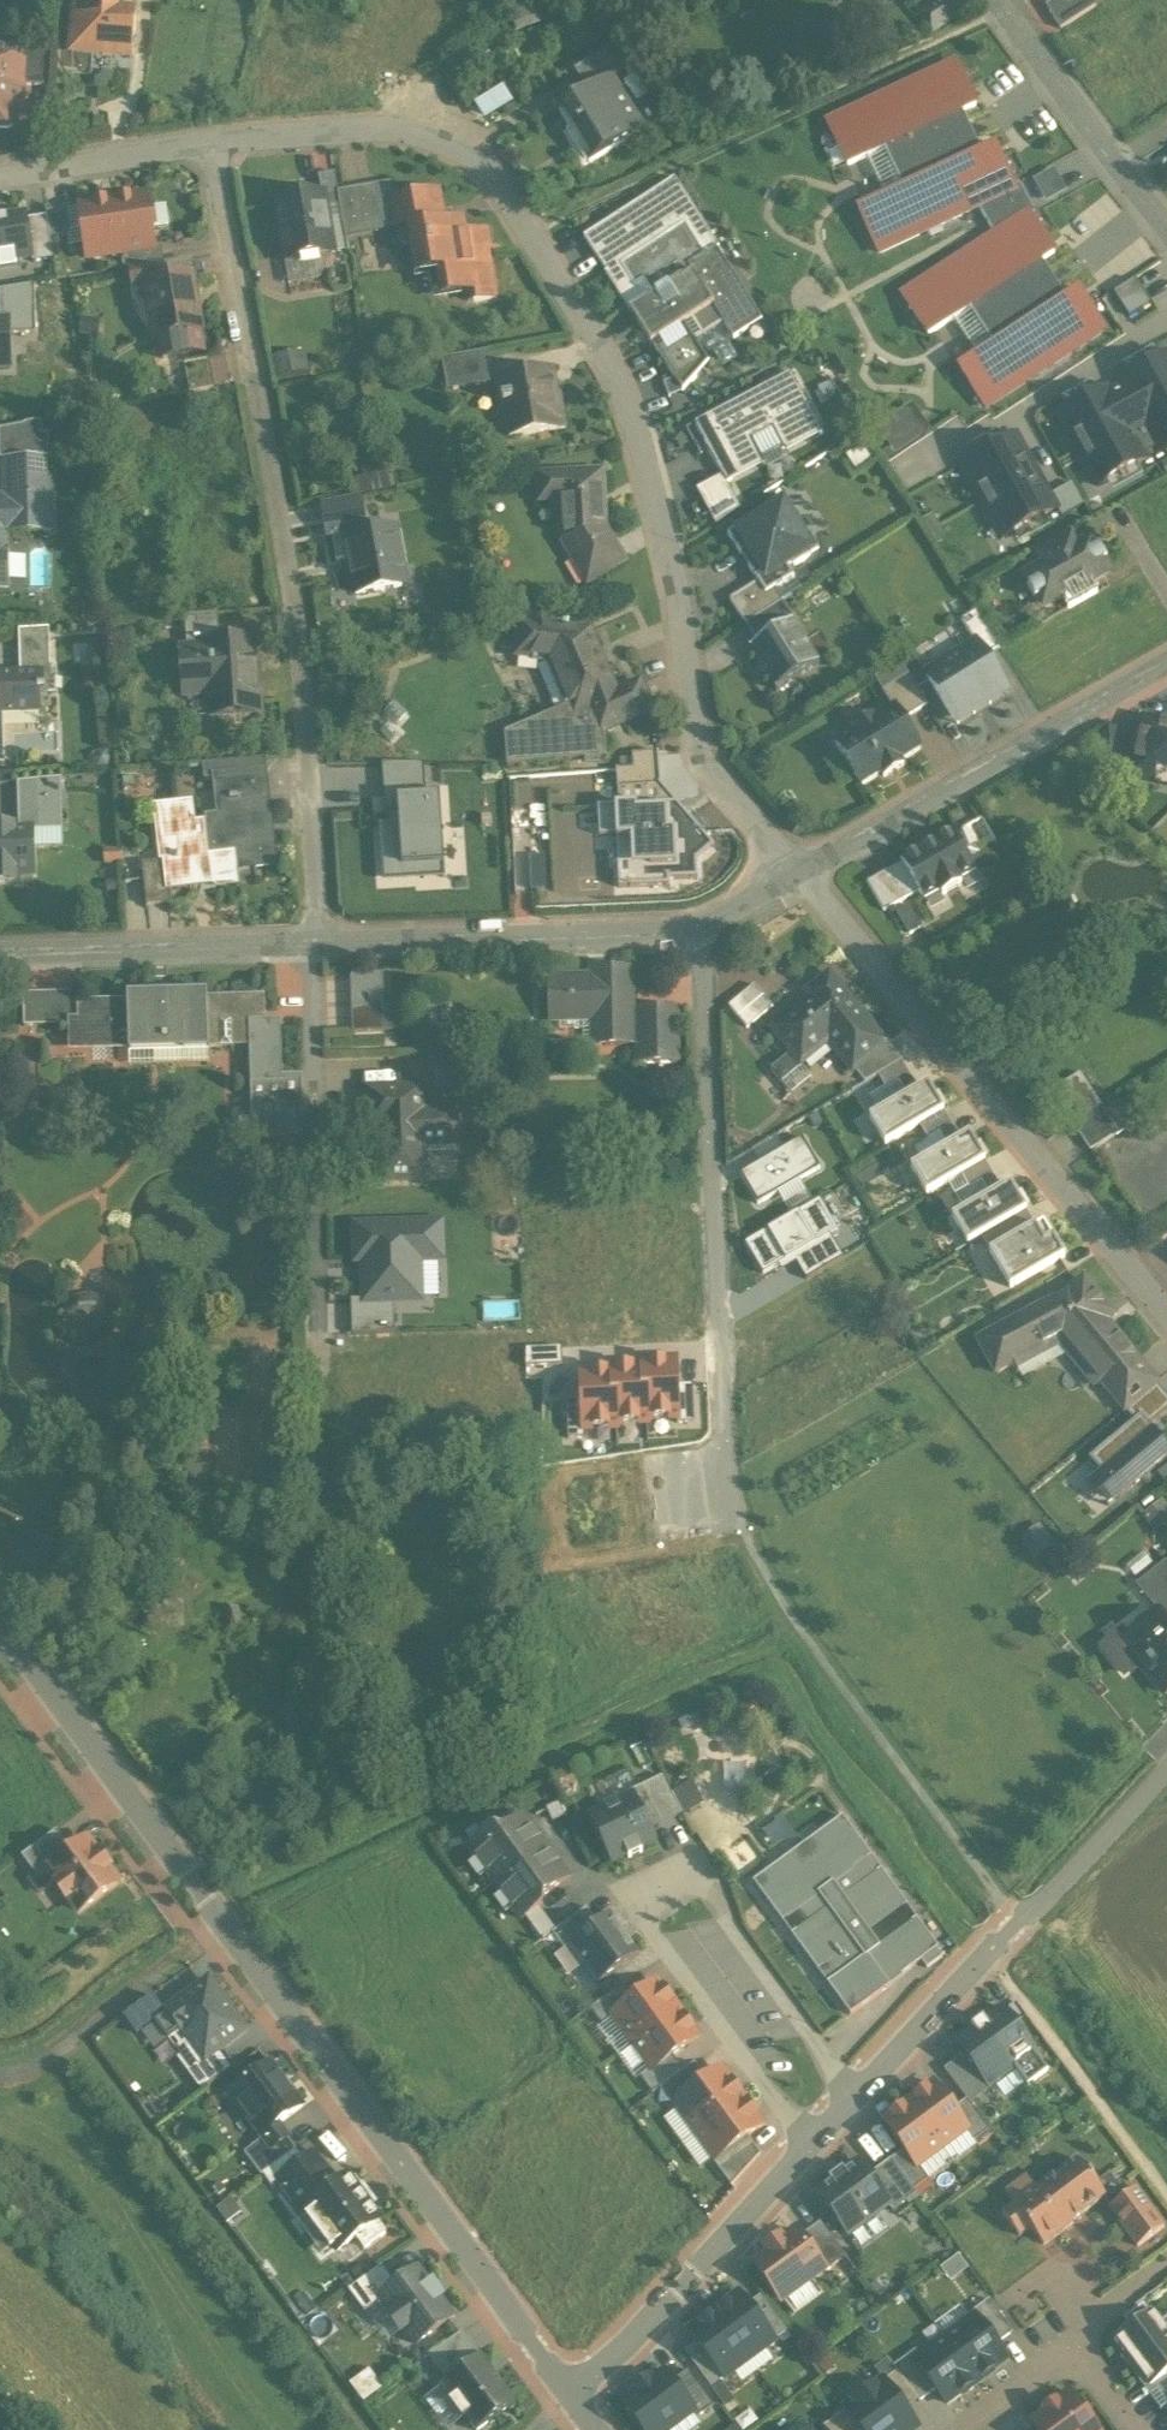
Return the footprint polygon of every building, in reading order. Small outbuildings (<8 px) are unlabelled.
[(72,52),(102,54),(133,57),(136,19),(116,17),(118,0),(76,0),(72,52)] [(917,15),(931,34),(954,16),(942,0),(936,0),(917,15)] [(1045,6),(1060,30),(1095,7),(1091,0),(1054,0),(1045,6)] [(20,63),(22,47),(0,45),(0,61),(20,63)] [(614,45),(584,64),(595,81),(624,62),(614,45)] [(52,49),(22,47),(20,63),(22,63),(20,85),(48,87),(52,49)] [(0,61),(0,126),(16,128),(20,85),(22,63),(20,63),(0,61)] [(976,107),(955,64),(828,123),(839,146),(847,164),(848,166),(867,157),(892,145),(912,187),(887,198),(859,211),(880,254),(979,208),(1015,191),(1013,187),(995,148),(982,154),(963,113),(976,107)] [(609,79),(560,109),(561,111),(565,109),(577,127),(574,129),(593,158),(588,161),(589,163),(641,130),(609,79)] [(912,187),(892,145),(867,157),(887,198),(912,187)] [(847,164),(839,146),(825,152),(833,170),(847,164)] [(334,173),(318,176),(321,195),(323,195),(325,209),(340,206),(337,193),(334,173)] [(1063,187),(1056,175),(1037,185),(1044,198),(1063,187)] [(697,215),(674,179),(584,238),(607,274),(606,276),(629,312),(651,346),(653,345),(683,392),(709,363),(695,342),(723,324),(733,339),(762,321),(716,249),(718,247),(697,215)] [(391,183),(337,193),(340,206),(344,233),(395,224),(391,201),(394,200),(391,183)] [(1013,187),(1015,191),(979,208),(994,236),(1028,214),(1030,217),(1035,214),(1019,185),(1013,187)] [(464,221),(446,224),(442,200),(434,194),(394,200),(391,201),(395,224),(398,241),(405,246),(410,245),(413,264),(421,270),(433,268),(436,270),(439,288),(444,292),(462,289),(465,291),(467,303),(497,297),(489,250),(499,248),(498,246),(491,247),(488,228),(466,232),(464,221)] [(321,195),(276,203),(282,237),(280,238),(284,262),(330,254),(333,254),(333,253),(325,209),(323,195),(321,195)] [(146,197),(122,201),(121,199),(112,200),(121,254),(154,249),(154,248),(151,230),(155,230),(152,215),(149,216),(146,197)] [(104,203),(79,207),(87,259),(121,254),(112,200),(103,201),(104,203)] [(340,206),(325,209),(333,253),(347,251),(344,233),(340,206)] [(67,209),(46,212),(47,217),(50,239),(72,236),(67,209)] [(994,236),(903,295),(929,335),(954,319),(977,304),(1002,342),(979,357),(960,369),(986,408),(1105,331),(1079,292),(1067,300),(1042,262),(1054,254),(1030,217),(1028,214),(994,236)] [(0,219),(0,268),(16,266),(15,260),(32,258),(33,258),(28,220),(27,215),(0,219)] [(47,217),(28,220),(33,258),(32,258),(33,263),(53,260),(50,239),(47,217)] [(154,249),(121,254),(123,270),(131,269),(162,264),(164,264),(161,246),(154,248),(154,249)] [(330,254),(284,262),(288,285),(319,280),(330,254)] [(162,264),(131,269),(134,288),(146,286),(146,285),(165,282),(162,264)] [(165,282),(146,285),(146,286),(152,319),(154,319),(157,338),(156,338),(156,339),(159,339),(162,361),(202,354),(199,332),(201,332),(201,330),(199,330),(194,299),(195,299),(191,277),(165,282)] [(1134,281),(1114,294),(1129,318),(1150,305),(1134,281)] [(8,322),(9,334),(36,333),(34,285),(0,290),(0,322),(8,322)] [(1002,342),(977,304),(954,319),(979,357),(1002,342)] [(9,368),(9,334),(8,322),(0,322),(0,368),(9,368)] [(274,355),(277,377),(311,372),(307,350),(274,355)] [(488,351),(447,358),(453,390),(494,383),(493,381),(488,351)] [(1058,416),(1097,488),(1147,460),(1144,456),(1156,449),(1159,453),(1166,449),(1166,355),(1119,382),(1122,386),(1109,393),(1107,389),(1058,416)] [(210,361),(215,390),(229,388),(224,359),(210,361)] [(209,360),(184,365),(189,394),(215,390),(210,361),(209,360)] [(548,372),(493,381),(494,383),(498,383),(509,438),(565,428),(560,399),(559,397),(557,396),(555,395),(552,396),(548,372)] [(751,398),(738,405),(736,402),(695,424),(727,484),(730,483),(728,479),(762,460),(753,442),(773,431),(783,450),(817,431),(820,435),(822,434),(790,374),(749,395),(751,398)] [(923,430),(911,411),(884,428),(897,447),(923,430)] [(42,435),(41,421),(24,424),(25,458),(50,458),(49,435),(42,435)] [(4,459),(25,458),(24,424),(0,428),(0,459),(4,459)] [(1016,436),(960,467),(1001,541),(1058,510),(1050,496),(1016,436)] [(5,498),(0,498),(0,586),(10,586),(9,550),(4,550),(3,534),(51,533),(50,458),(25,458),(4,459),(5,498)] [(601,473),(539,476),(540,502),(559,501),(561,541),(573,561),(581,556),(594,579),(621,563),(608,540),(611,539),(604,529),(601,473)] [(1050,496),(1058,510),(1062,518),(1084,506),(1072,484),(1050,496)] [(359,497),(323,503),(324,506),(321,506),(327,537),(332,536),(367,529),(362,499),(359,499),(359,497)] [(785,499),(771,507),(760,514),(762,516),(757,519),(755,517),(727,534),(758,583),(767,577),(775,589),(794,578),(788,569),(793,565),(794,567),(805,561),(804,560),(808,557),(810,553),(812,548),(811,543),(809,539),(810,539),(807,533),(804,535),(794,519),(797,517),(793,512),(785,499)] [(945,539),(933,516),(922,521),(935,545),(945,539)] [(336,561),(350,559),(346,538),(368,534),(367,529),(332,536),(336,561)] [(350,559),(357,595),(402,587),(398,565),(403,565),(396,529),(368,534),(346,538),(350,559)] [(1069,533),(1035,552),(1041,564),(1046,561),(1048,564),(1077,548),(1069,533)] [(1077,548),(1048,564),(1046,561),(1041,564),(1043,567),(1026,577),(1030,586),(1027,587),(1035,601),(1038,599),(1043,608),(1061,598),(1068,611),(1098,594),(1091,581),(1109,571),(1104,563),(1107,561),(1099,547),(1096,549),(1091,540),(1077,548)] [(398,565),(402,587),(407,586),(403,565),(398,565)] [(758,583),(730,600),(745,625),(782,602),(783,602),(775,589),(767,577),(758,583)] [(782,602),(745,625),(757,643),(793,621),(793,622),(794,622),(782,602)] [(978,645),(986,658),(1000,649),(976,612),(960,621),(976,646),(978,645)] [(217,616),(184,619),(186,645),(220,643),(217,616)] [(757,643),(749,648),(750,650),(750,649),(775,689),(775,690),(776,691),(819,664),(818,662),(818,663),(793,623),(793,622),(793,621),(757,643)] [(586,632),(564,630),(564,632),(522,627),(519,659),(539,661),(539,656),(551,657),(552,661),(575,715),(602,703),(601,702),(615,696),(586,632)] [(49,629),(19,631),(20,673),(44,672),(44,667),(50,667),(49,629)] [(220,643),(220,648),(227,648),(228,656),(235,655),(235,650),(253,649),(254,667),(257,667),(254,641),(220,643)] [(253,649),(235,650),(235,655),(228,656),(227,648),(220,648),(220,643),(186,645),(187,651),(180,652),(181,675),(189,675),(190,691),(187,691),(188,697),(188,703),(194,702),(193,696),(209,695),(211,715),(236,714),(236,708),(259,707),(257,667),(254,667),(253,649)] [(926,676),(956,725),(1008,694),(986,658),(978,645),(976,646),(926,676)] [(0,673),(0,765),(5,764),(3,715),(41,714),(40,694),(45,694),(44,672),(20,673),(0,673)] [(189,675),(181,675),(183,697),(188,697),(187,691),(190,691),(189,675)] [(927,706),(908,675),(882,691),(893,708),(895,707),(903,721),(927,706)] [(615,696),(601,702),(602,703),(613,728),(651,711),(640,686),(615,696)] [(576,717),(556,727),(541,721),(519,731),(522,765),(605,758),(605,735),(603,732),(613,728),(602,703),(575,715),(576,717)] [(893,708),(874,720),(873,717),(853,729),(855,732),(835,745),(861,786),(881,774),(884,778),(903,766),(901,762),(921,749),(903,721),(895,707),(893,708)] [(1144,723),(1134,776),(1154,780),(1156,770),(1166,773),(1166,728),(1144,723)] [(522,765),(519,731),(504,733),(507,766),(522,765)] [(658,754),(632,756),(634,770),(617,772),(618,789),(661,786),(658,754)] [(261,759),(204,765),(207,782),(219,780),(219,778),(263,773),(261,759)] [(398,801),(398,799),(426,797),(424,765),(382,765),(384,801),(398,801)] [(263,773),(219,778),(219,780),(224,820),(205,822),(209,856),(235,853),(237,869),(274,865),(264,773),(263,773)] [(33,831),(62,830),(61,779),(18,783),(19,830),(33,829),(33,831)] [(426,797),(398,799),(398,801),(399,814),(402,868),(416,868),(445,866),(440,796),(426,797)] [(385,815),(399,814),(398,801),(384,801),(385,815)] [(193,802),(156,806),(163,863),(166,889),(168,889),(212,884),(213,887),(239,884),(237,869),(235,853),(209,856),(205,822),(195,823),(193,802)] [(402,868),(399,814),(385,815),(386,826),(380,826),(381,847),(388,847),(389,869),(402,868)] [(34,875),(33,831),(33,829),(19,830),(13,830),(13,827),(0,827),(0,883),(15,882),(15,875),(34,875)] [(957,829),(937,840),(936,839),(916,850),(916,852),(901,861),(902,864),(919,893),(923,901),(940,892),(943,896),(961,885),(959,881),(976,872),(965,853),(969,850),(957,829)] [(389,869),(388,847),(381,847),(383,883),(443,879),(443,876),(416,878),(416,868),(402,868),(389,869)] [(120,851),(107,851),(107,864),(121,863),(120,851)] [(163,863),(142,865),(147,907),(169,904),(168,889),(166,889),(163,863)] [(902,864),(867,883),(884,912),(919,893),(902,864)] [(445,879),(445,866),(416,868),(416,878),(443,876),(443,879),(445,879)] [(922,929),(910,907),(897,915),(910,936),(922,929)] [(604,978),(605,1020),(605,1047),(633,1046),(633,1016),(631,970),(604,970),(604,978)] [(385,973),(351,975),(354,1033),(387,1031),(385,973)] [(800,1009),(772,1033),(790,1056),(801,1068),(828,1046),(853,1076),(855,1074),(888,1046),(829,975),(806,995),(810,1001),(815,1006),(804,1015),(800,1009)] [(605,1020),(604,978),(549,979),(550,1022),(605,1020)] [(773,1009),(754,987),(728,1008),(747,1030),(773,1009)] [(80,993),(24,994),(25,1027),(79,1026),(81,1025),(80,1003),(80,993)] [(185,998),(184,1046),(184,1050),(184,1060),(186,1060),(185,1049),(250,1047),(251,1085),(252,1121),(239,1122),(240,1142),(302,1138),(303,1076),(283,1077),(281,1021),(265,1021),(265,996),(185,998)] [(184,1046),(185,998),(181,999),(178,997),(174,998),(172,1000),(80,1003),(81,1025),(79,1026),(79,1040),(131,1038),(131,1047),(184,1046)] [(800,1009),(804,1015),(815,1006),(810,1001),(800,1009)] [(645,1015),(633,1016),(633,1046),(638,1046),(639,1064),(678,1064),(676,1010),(649,1011),(645,1015)] [(902,1064),(888,1046),(855,1074),(865,1085),(878,1077),(902,1064)] [(464,1055),(428,1056),(429,1074),(435,1073),(435,1090),(465,1089),(464,1055)] [(811,1081),(801,1068),(790,1056),(771,1072),(792,1097),(811,1081)] [(918,1091),(902,1064),(878,1077),(886,1092),(899,1084),(907,1098),(918,1091)] [(1079,1075),(1051,1093),(1072,1125),(1100,1107),(1079,1075)] [(944,1113),(928,1086),(918,1091),(907,1098),(870,1120),(885,1147),(919,1127),(944,1113)] [(424,1112),(423,1088),(369,1089),(370,1128),(386,1127),(386,1143),(382,1143),(383,1181),(425,1179),(424,1138),(455,1137),(455,1144),(458,1144),(457,1111),(424,1112)] [(1118,1134),(1100,1107),(1072,1125),(1090,1152),(1118,1134)] [(960,1141),(944,1113),(919,1127),(927,1141),(940,1134),(948,1148),(960,1141)] [(948,1148),(911,1169),(927,1196),(961,1176),(985,1162),(969,1135),(960,1141),(948,1148)] [(801,1140),(740,1175),(758,1205),(819,1169),(801,1140)] [(1001,1190),(985,1162),(961,1176),(969,1191),(982,1183),(990,1197),(1001,1190)] [(952,1219),(968,1246),(980,1239),(1026,1212),(1011,1185),(1001,1190),(990,1197),(952,1219)] [(820,1201),(745,1245),(764,1276),(793,1258),(830,1236),(838,1232),(822,1203),(820,1201)] [(989,1254),(1035,1227),(1026,1212),(980,1239),(989,1254)] [(1035,1227),(1044,1243),(1053,1238),(1043,1222),(1035,1227)] [(440,1226),(356,1228),(357,1261),(364,1261),(365,1301),(365,1302),(394,1301),(419,1300),(419,1299),(418,1265),(418,1259),(441,1259),(440,1226)] [(1035,1227),(989,1254),(1010,1290),(1028,1280),(1064,1258),(1053,1238),(1044,1243),(1035,1227)] [(844,1260),(830,1236),(793,1258),(806,1281),(844,1260)] [(438,1265),(418,1265),(419,1299),(439,1299),(438,1265)] [(1083,1282),(1066,1296),(980,1344),(998,1376),(1060,1341),(1099,1387),(1103,1384),(1128,1363),(1124,1358),(1130,1352),(1104,1322),(1111,1316),(1083,1282)] [(72,1302),(68,1310),(62,1327),(71,1332),(82,1334),(94,1333),(105,1329),(111,1326),(116,1321),(107,1308),(102,1301),(95,1297),(87,1295),(79,1297),(72,1302)] [(394,1301),(365,1302),(365,1301),(351,1302),(352,1336),(395,1335),(394,1301)] [(1130,1352),(1124,1358),(1128,1363),(1149,1389),(1155,1383),(1130,1352)] [(1149,1389),(1128,1363),(1103,1384),(1125,1411),(1157,1385),(1155,1383),(1149,1389)] [(647,1394),(648,1419),(677,1418),(678,1418),(677,1387),(676,1364),(643,1365),(643,1369),(643,1394),(647,1394)] [(617,1397),(617,1424),(648,1423),(648,1419),(647,1394),(643,1394),(643,1369),(612,1369),(612,1374),(612,1397),(617,1397)] [(612,1374),(582,1374),(582,1403),(583,1429),(586,1429),(617,1428),(617,1424),(617,1397),(612,1397),(612,1374)] [(1141,1416),(1150,1427),(1166,1413),(1166,1397),(1157,1385),(1125,1411),(1124,1412),(1133,1423),(1141,1416)] [(677,1387),(678,1418),(677,1418),(677,1425),(694,1425),(693,1387),(677,1387)] [(586,1429),(583,1429),(582,1403),(567,1403),(568,1441),(586,1440),(586,1429)] [(1117,1502),(1166,1459),(1166,1447),(1150,1427),(1141,1416),(1133,1423),(1088,1460),(1100,1474),(1096,1477),(1097,1477),(1116,1501),(1117,1502)] [(1108,1508),(1116,1501),(1097,1477),(1088,1485),(1108,1508)] [(1166,1562),(1137,1585),(1161,1615),(1162,1614),(1166,1620),(1166,1564),(1166,1562)] [(1162,1614),(1161,1615),(1129,1641),(1142,1657),(1137,1660),(1163,1693),(1166,1690),(1166,1620),(1162,1614)] [(759,1716),(746,1706),(739,1715),(752,1725),(759,1716)] [(681,1816),(662,1777),(631,1793),(633,1796),(634,1795),(651,1831),(681,1816)] [(691,1786),(676,1793),(686,1813),(700,1806),(691,1786)] [(606,1809),(589,1818),(611,1864),(627,1856),(629,1860),(642,1852),(641,1849),(656,1841),(651,1831),(634,1795),(633,1796),(617,1804),(615,1799),(604,1805),(606,1809)] [(565,1816),(559,1805),(547,1811),(553,1822),(565,1816)] [(777,1850),(798,1840),(786,1816),(766,1827),(777,1850)] [(508,1834),(524,1823),(521,1818),(505,1830),(508,1834)] [(792,1855),(753,1883),(782,1923),(786,1920),(795,1932),(792,1935),(818,1971),(822,1969),(831,1981),(827,1984),(850,2016),(890,1987),(882,1976),(894,1967),(901,1976),(938,1949),(916,1919),(913,1922),(904,1909),(907,1906),(881,1870),(877,1873),(868,1860),(871,1858),(842,1818),(803,1847),(805,1851),(795,1858),(792,1855)] [(495,1884),(545,1849),(525,1822),(524,1823),(508,1834),(504,1837),(501,1834),(491,1832),(483,1838),(474,1844),(469,1848),(477,1860),(488,1874),(495,1884)] [(474,1844),(483,1838),(476,1828),(466,1835),(474,1844)] [(48,1870),(72,1852),(57,1831),(22,1858),(36,1876),(38,1879),(49,1871),(48,1870)] [(69,1898),(80,1912),(118,1884),(108,1870),(110,1868),(99,1854),(97,1855),(87,1842),(72,1852),(48,1870),(49,1871),(58,1884),(57,1885),(67,1900),(69,1898)] [(543,1898),(568,1880),(545,1849),(495,1884),(503,1895),(514,1909),(522,1921),(526,1917),(538,1909),(542,1906),(543,1898)] [(480,1880),(488,1874),(477,1860),(469,1865),(480,1880)] [(58,1884),(49,1871),(38,1879),(36,1876),(31,1879),(43,1895),(57,1885),(58,1884)] [(506,1915),(514,1909),(503,1895),(495,1900),(506,1915)] [(569,1945),(598,1923),(587,1908),(555,1931),(552,1934),(564,1950),(570,1946),(569,1945)] [(538,1909),(526,1917),(543,1940),(552,1934),(555,1931),(538,1909)] [(598,1923),(569,1945),(570,1946),(599,1985),(640,1956),(610,1915),(598,1923)] [(209,1982),(169,2011),(183,2031),(195,2046),(205,2060),(222,2048),(245,2031),(209,1982)] [(633,2043),(679,2010),(666,1991),(664,1992),(658,1984),(633,2002),(613,2016),(614,2018),(633,2043)] [(613,2016),(633,2002),(621,1987),(590,2010),(603,2026),(614,2018),(613,2016)] [(137,2035),(154,2023),(166,2014),(152,1996),(123,2017),(137,2035)] [(1002,2008),(985,2021),(983,2018),(971,2026),(974,2030),(956,2042),(965,2054),(988,2085),(989,2084),(1013,2066),(1034,2051),(1002,2008)] [(693,2028),(679,2010),(633,2043),(652,2069),(653,2071),(672,2057),(698,2038),(691,2029),(693,2028)] [(183,2031),(169,2011),(166,2014),(154,2023),(168,2042),(183,2031)] [(195,2046),(183,2031),(168,2042),(180,2058),(195,2046)] [(187,2074),(205,2060),(195,2046),(180,2058),(177,2060),(187,2074)] [(236,2067),(222,2048),(205,2060),(187,2074),(201,2092),(236,2067)] [(1034,2051),(1013,2066),(1027,2086),(1048,2070),(1034,2051)] [(965,2054),(944,2069),(966,2100),(969,2104),(992,2088),(989,2084),(988,2085),(965,2054)] [(653,2095),(660,2090),(684,2072),(672,2057),(653,2071),(652,2069),(640,2078),(653,2095)] [(271,2064),(231,2094),(262,2137),(277,2125),(302,2107),(271,2064)] [(676,2112),(679,2110),(675,2104),(708,2081),(695,2064),(684,2072),(660,2090),(676,2112)] [(1013,2066),(989,2084),(992,2088),(1003,2103),(1027,2086),(1013,2066)] [(708,2081),(675,2104),(679,2110),(697,2135),(745,2100),(733,2083),(731,2085),(721,2071),(708,2081)] [(924,2090),(908,2102),(942,2148),(966,2130),(967,2129),(953,2110),(935,2085),(925,2092),(924,2090)] [(745,2100),(697,2135),(715,2159),(716,2161),(747,2137),(762,2127),(752,2114),(754,2112),(745,2100)] [(966,2100),(953,2110),(967,2129),(966,2130),(974,2142),(989,2131),(969,2104),(966,2100)] [(918,2166),(942,2148),(908,2102),(891,2114),(893,2116),(884,2122),(904,2150),(916,2167),(918,2166)] [(277,2125),(262,2137),(264,2139),(272,2150),(287,2139),(277,2125)] [(966,2130),(942,2148),(954,2164),(977,2146),(974,2142),(966,2130)] [(731,2186),(761,2155),(747,2137),(716,2161),(715,2159),(712,2161),(731,2186)] [(272,2150),(264,2139),(244,2153),(261,2176),(296,2150),(287,2139),(272,2150)] [(942,2148),(918,2166),(929,2180),(930,2181),(954,2164),(942,2148)] [(916,2167),(904,2150),(891,2160),(914,2191),(929,2180),(918,2166),(916,2167)] [(314,2155),(279,2181),(303,2213),(307,2210),(305,2209),(336,2186),(314,2155)] [(914,2191),(891,2160),(869,2176),(890,2205),(888,2206),(893,2212),(917,2195),(914,2191)] [(1058,2175),(1062,2181),(1083,2166),(1078,2160),(1058,2175)] [(859,2163),(844,2173),(842,2171),(830,2180),(832,2183),(817,2194),(849,2236),(851,2234),(877,2215),(888,2206),(890,2205),(869,2176),(859,2163)] [(1014,2205),(1002,2214),(1019,2237),(1031,2229),(1044,2246),(1073,2224),(1071,2222),(1104,2198),(1111,2208),(1126,2197),(1109,2174),(1096,2184),(1083,2166),(1062,2181),(1058,2175),(1039,2190),(1037,2188),(1035,2190),(1014,2205)] [(336,2186),(305,2209),(307,2210),(310,2215),(307,2217),(330,2249),(334,2247),(337,2251),(356,2237),(377,2222),(380,2220),(371,2208),(376,2204),(363,2186),(357,2190),(348,2177),(336,2186)] [(1005,2193),(1014,2205),(1035,2190),(1026,2178),(1005,2193)] [(1111,2208),(1109,2209),(1138,2248),(1165,2228),(1136,2189),(1126,2197),(1111,2208)] [(877,2215),(851,2234),(862,2250),(889,2230),(877,2215)] [(377,2222),(356,2237),(365,2249),(385,2234),(377,2222)] [(820,2222),(801,2237),(824,2268),(822,2269),(825,2273),(846,2257),(820,2222)] [(796,2232),(782,2242),(780,2239),(766,2249),(769,2252),(754,2263),(781,2300),(782,2299),(810,2279),(822,2269),(824,2268),(801,2237),(796,2232)] [(381,2267),(348,2291),(365,2313),(382,2300),(380,2297),(395,2286),(381,2267)] [(395,2286),(380,2297),(382,2300),(392,2313),(388,2316),(400,2333),(404,2330),(416,2345),(452,2318),(439,2300),(443,2297),(433,2283),(429,2286),(417,2270),(395,2286)] [(810,2279),(782,2299),(795,2317),(823,2296),(810,2279)] [(712,2311),(749,2360),(765,2349),(775,2341),(764,2328),(748,2306),(739,2294),(721,2308),(720,2306),(712,2311)] [(764,2328),(777,2319),(761,2296),(748,2306),(764,2328)] [(967,2317),(970,2320),(975,2316),(996,2345),(1013,2333),(989,2300),(967,2317)] [(945,2339),(970,2320),(967,2317),(958,2305),(933,2324),(945,2339)] [(733,2372),(749,2360),(712,2311),(706,2317),(707,2318),(689,2332),(697,2343),(714,2365),(724,2379),(733,2372)] [(1114,2339),(1126,2355),(1150,2388),(1153,2386),(1166,2375),(1166,2332),(1160,2322),(1152,2311),(1114,2339)] [(970,2320),(945,2339),(978,2383),(987,2376),(986,2375),(1007,2359),(996,2345),(975,2316),(970,2320)] [(764,2328),(775,2341),(787,2332),(777,2319),(764,2328)] [(463,2332),(428,2358),(446,2382),(477,2359),(460,2336),(464,2334),(463,2332)] [(978,2383),(945,2339),(920,2357),(914,2361),(936,2390),(946,2404),(967,2388),(969,2390),(978,2383)] [(685,2352),(701,2375),(714,2365),(697,2343),(685,2352)] [(765,2349),(749,2360),(733,2372),(742,2384),(773,2360),(765,2349)] [(919,2402),(936,2390),(914,2361),(920,2357),(915,2351),(893,2368),(897,2372),(903,2381),(918,2401),(919,2402)] [(1157,2391),(1153,2386),(1150,2388),(1126,2355),(1122,2358),(1150,2396),(1157,2391)] [(494,2374),(481,2356),(477,2359),(490,2377),(494,2374)] [(477,2359),(446,2382),(441,2386),(452,2400),(449,2402),(462,2420),(465,2418),(474,2429),(480,2429),(516,2404),(494,2374),(490,2377),(477,2359)] [(883,2381),(883,2382),(897,2372),(893,2368),(888,2361),(875,2370),(883,2381)] [(711,2388),(724,2379),(714,2365),(701,2375),(711,2388)] [(688,2371),(672,2383),(695,2412),(693,2414),(696,2419),(714,2406),(688,2371)] [(622,2403),(642,2429),(671,2429),(693,2414),(695,2412),(672,2383),(665,2372),(653,2382),(650,2378),(632,2391),(635,2394),(622,2403)] [(883,2382),(890,2391),(903,2381),(897,2372),(883,2382)] [(1153,2386),(1157,2391),(1166,2404),(1166,2375),(1153,2386)] [(847,2411),(853,2419),(861,2429),(914,2429),(917,2428),(905,2411),(890,2391),(883,2382),(883,2381),(846,2409),(847,2411)] [(905,2411),(918,2401),(903,2381),(890,2391),(905,2411)] [(1031,2422),(1037,2429),(1097,2429),(1069,2393),(1031,2422)] [(833,2421),(840,2429),(853,2419),(847,2411),(833,2421)] [(840,2429),(861,2429),(853,2419),(840,2429)] [(840,2429),(833,2421),(821,2429),(839,2429),(840,2429)]
